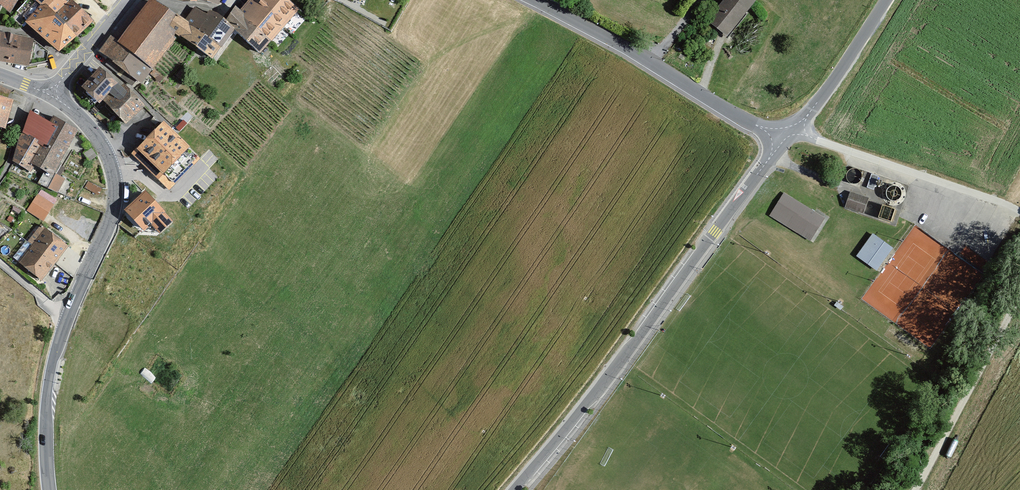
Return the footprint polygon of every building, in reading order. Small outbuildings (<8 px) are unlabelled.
[(10,14),(19,0),(0,0),(0,5),(10,14)] [(25,3),(18,12),(27,20),(25,23),(59,53),(94,22),(72,0),(20,0),(25,3)] [(177,37),(212,60),(234,32),(223,22),(212,12),(207,16),(196,10),(186,21),(151,0),(116,43),(151,70),(177,37)] [(288,0),(248,0),(238,12),(234,7),(223,22),(234,32),(259,53),(298,9),(288,0)] [(752,0),(725,0),(710,19),(732,36),(757,4),(752,0)] [(29,66),(34,40),(0,34),(0,61),(29,66)] [(108,38),(98,54),(141,84),(151,70),(116,43),(108,38)] [(99,73),(84,90),(124,122),(143,106),(123,83),(117,88),(99,73)] [(0,97),(0,126),(5,127),(13,101),(0,97)] [(76,129),(51,116),(47,124),(28,115),(12,164),(29,173),(32,165),(53,177),(76,129)] [(176,137),(163,125),(128,155),(155,181),(188,147),(176,137)] [(199,137),(187,126),(176,137),(188,147),(199,137)] [(145,192),(124,211),(144,233),(151,226),(159,235),(173,222),(145,192)] [(849,193),(844,209),(864,215),(869,199),(849,193)] [(783,194),(770,217),(812,240),(825,218),(783,194)] [(55,206),(35,195),(25,215),(45,225),(55,206)] [(83,208),(70,202),(64,215),(77,221),(83,208)] [(895,207),(881,203),(878,216),(890,220),(895,207)] [(44,230),(18,263),(39,279),(65,246),(44,230)] [(874,234),(858,257),(879,272),(895,250),(874,234)]
